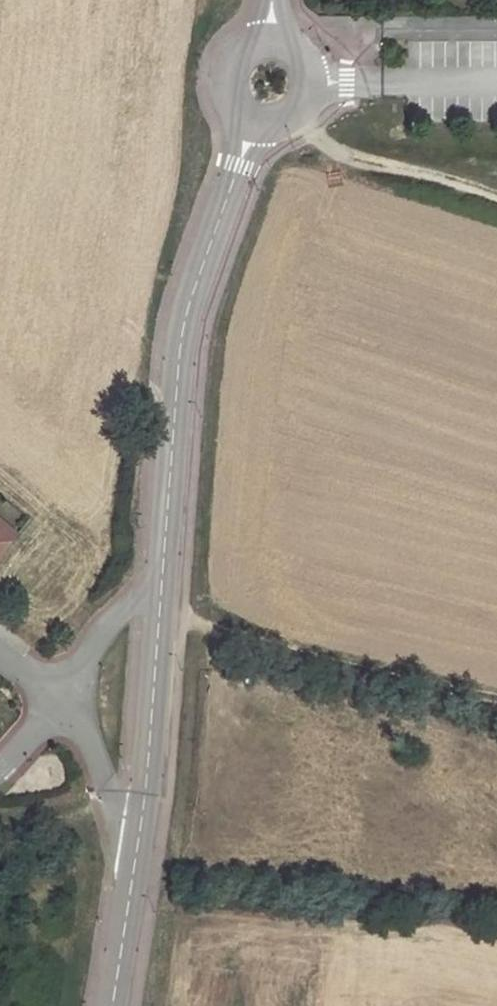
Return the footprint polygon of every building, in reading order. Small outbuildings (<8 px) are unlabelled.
[(13,536),(0,524),(0,551),(13,536)]
